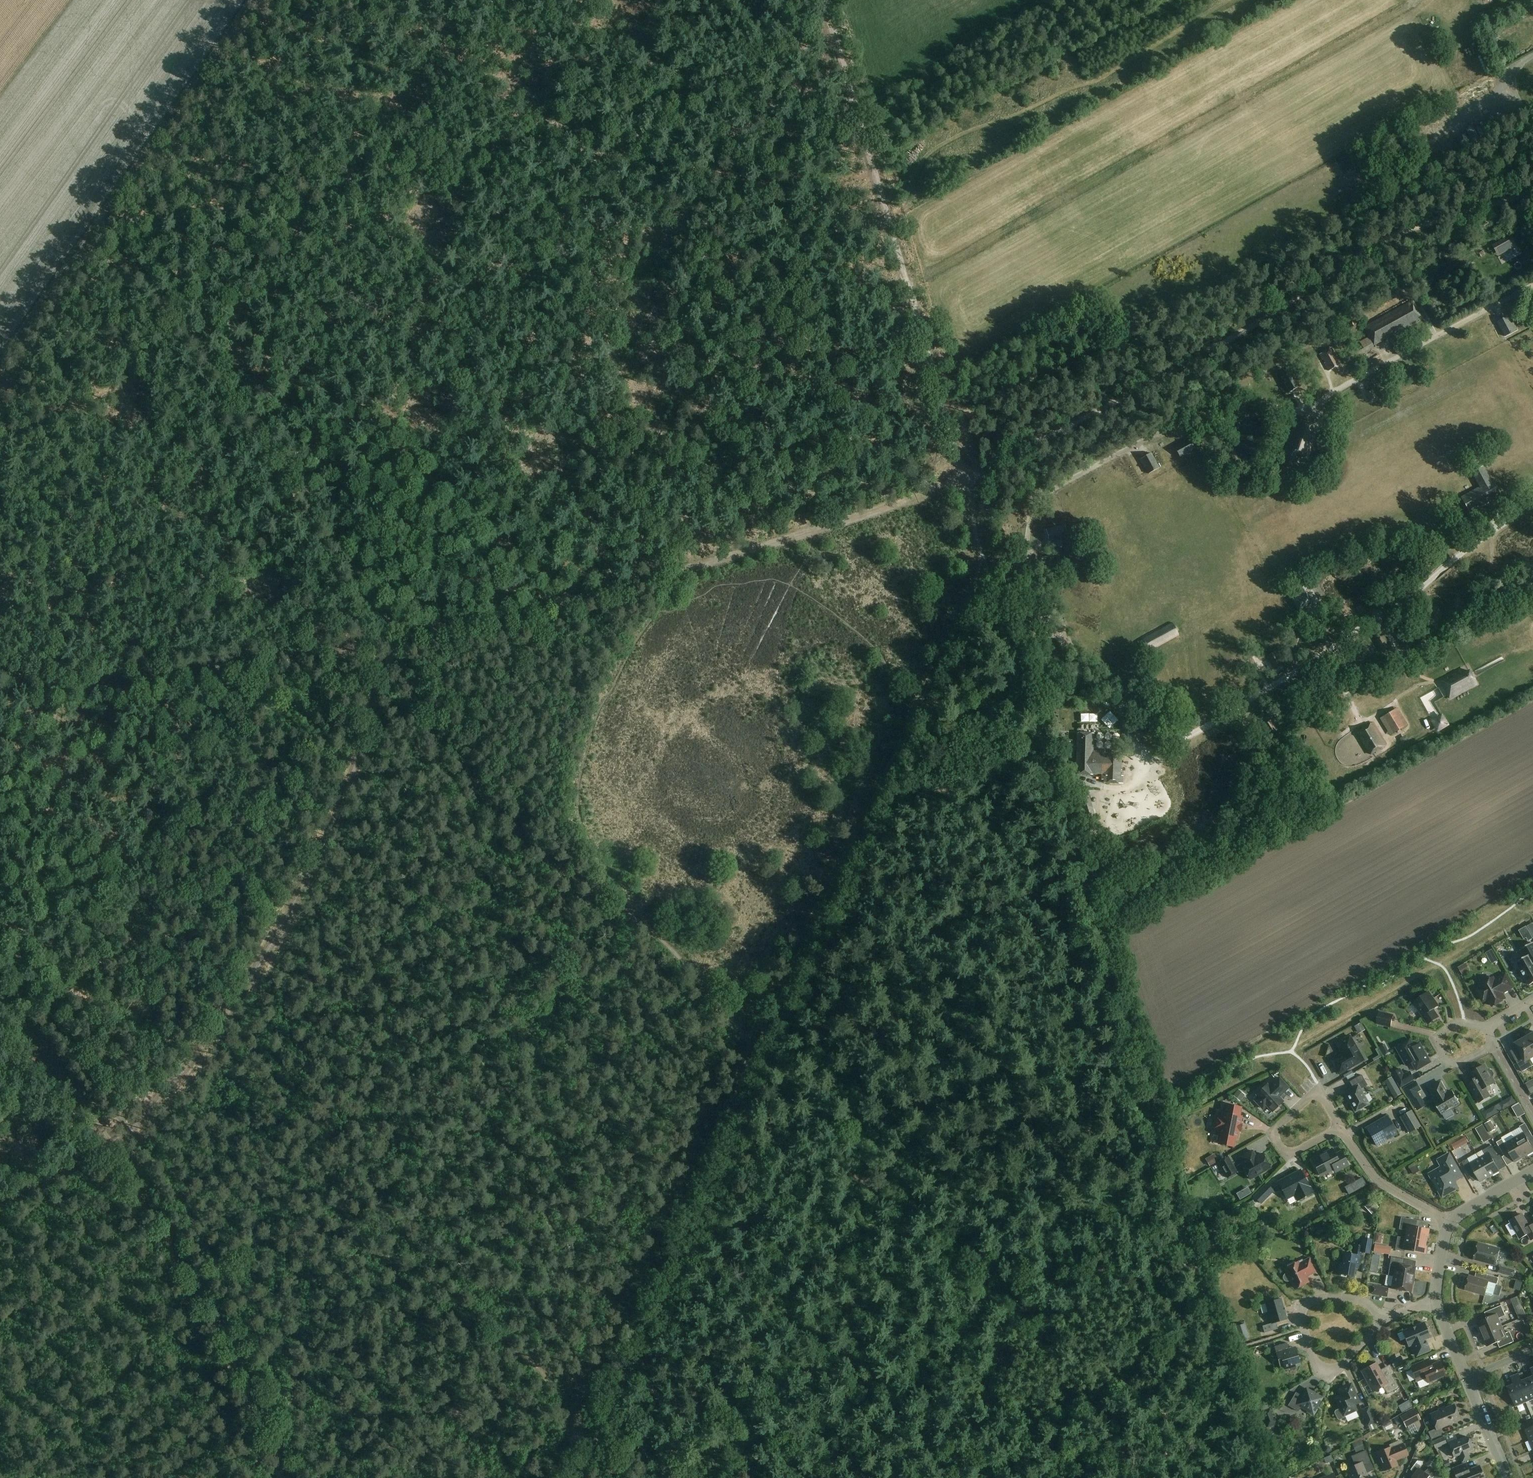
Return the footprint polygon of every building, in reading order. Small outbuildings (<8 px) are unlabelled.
[(1517,246),(1511,235),(1492,245),(1498,256),(1517,246)] [(1423,320),(1413,300),(1364,327),(1375,346),(1423,320)] [(1511,323),(1508,316),(1498,322),(1505,336),(1518,330),(1514,322),(1511,323)] [(1341,364),(1332,348),(1320,354),(1329,371),(1341,364)] [(1299,387),(1293,372),(1282,377),(1289,392),(1299,387)] [(1378,399),(1374,390),(1367,393),(1370,402),(1378,399)] [(1314,425),(1296,419),(1282,465),(1291,468),(1296,454),(1303,456),(1302,458),(1308,460),(1313,440),(1310,439),(1314,425)] [(1159,468),(1152,454),(1140,460),(1148,474),(1159,468)] [(1490,481),(1484,467),(1472,472),(1479,487),(1461,497),(1468,511),(1501,495),(1493,479),(1490,481)] [(1288,481),(1280,480),(1279,492),(1286,493),(1288,481)] [(1066,520),(1045,525),(1049,539),(1069,534),(1066,520)] [(1179,636),(1172,623),(1142,639),(1148,652),(1179,636)] [(1390,646),(1383,635),(1374,641),(1381,652),(1390,646)] [(1283,664),(1275,651),(1267,656),(1274,669),(1283,664)] [(1469,660),(1438,676),(1449,699),(1480,683),(1469,660)] [(1324,681),(1334,677),(1330,664),(1319,668),(1324,681)] [(1407,724),(1397,708),(1380,719),(1390,735),(1407,724)] [(1153,725),(1150,719),(1138,724),(1141,730),(1153,725)] [(1268,737),(1278,733),(1273,720),(1263,724),(1268,737)] [(1387,745),(1372,722),(1356,732),(1370,755),(1387,745)] [(1078,732),(1077,774),(1093,774),(1093,773),(1102,774),(1102,780),(1105,780),(1104,783),(1123,783),(1123,776),(1121,776),(1121,770),(1122,770),(1122,754),(1105,754),(1106,751),(1094,750),(1094,733),(1078,732)] [(1095,815),(1089,792),(1079,795),(1085,817),(1095,815)] [(1136,905),(1133,895),(1125,898),(1129,908),(1136,905)] [(1523,929),(1528,938),(1529,942),(1532,940),(1532,936),(1531,932),(1527,927),(1523,929)] [(1532,943),(1521,949),(1526,957),(1517,963),(1522,971),(1521,973),(1523,976),(1525,977),(1530,985),(1532,983),(1532,943)] [(1493,950),(1487,953),(1489,958),(1496,954),(1493,950)] [(1503,962),(1508,975),(1514,972),(1509,959),(1503,962)] [(1465,965),(1460,968),(1464,975),(1469,972),(1465,965)] [(1513,987),(1506,974),(1495,981),(1493,978),(1481,985),(1483,988),(1481,991),(1480,993),(1481,995),(1482,996),(1484,997),(1488,997),(1493,1006),(1505,999),(1501,992),(1504,991),(1504,992),(1513,987)] [(1439,1005),(1429,992),(1414,1003),(1429,1024),(1439,1017),(1433,1009),(1439,1005)] [(1394,1015),(1380,1011),(1377,1024),(1391,1027),(1394,1015)] [(1355,1030),(1357,1038),(1364,1037),(1362,1028),(1355,1030)] [(1364,1060),(1350,1036),(1337,1043),(1343,1054),(1332,1061),(1339,1074),(1364,1060)] [(1532,1057),(1532,1050),(1526,1038),(1524,1039),(1522,1038),(1518,1041),(1518,1043),(1516,1044),(1524,1057),(1517,1061),(1523,1072),(1532,1066),(1532,1063),(1531,1058),(1532,1057)] [(1421,1044),(1415,1047),(1411,1039),(1397,1048),(1402,1057),(1407,1054),(1417,1071),(1431,1062),(1421,1044)] [(1488,1071),(1485,1066),(1471,1073),(1475,1080),(1469,1083),(1480,1102),(1490,1097),(1487,1092),(1490,1090),(1491,1088),(1490,1086),(1495,1083),(1491,1077),(1493,1076),(1494,1074),(1492,1071),(1490,1070),(1488,1071)] [(1416,1079),(1411,1071),(1405,1074),(1401,1068),(1392,1073),(1401,1088),(1416,1079)] [(1365,1081),(1362,1075),(1349,1081),(1353,1088),(1344,1093),(1355,1112),(1369,1104),(1361,1089),(1366,1086),(1363,1082),(1365,1081)] [(1289,1087),(1279,1077),(1269,1087),(1267,1085),(1257,1094),(1259,1096),(1255,1100),(1263,1109),(1267,1105),(1273,1111),(1283,1102),(1279,1097),(1289,1087)] [(1448,1094),(1441,1082),(1430,1088),(1437,1101),(1435,1102),(1442,1114),(1460,1103),(1453,1091),(1448,1094)] [(1400,1087),(1392,1092),(1395,1097),(1403,1093),(1400,1087)] [(1239,1089),(1234,1095),(1238,1098),(1242,1092),(1239,1089)] [(1283,1098),(1290,1110),(1300,1104),(1293,1092),(1283,1098)] [(1508,1098),(1507,1101),(1510,1106),(1517,1102),(1513,1095),(1508,1098)] [(1241,1107),(1227,1104),(1225,1113),(1223,1113),(1222,1118),(1216,1117),(1214,1128),(1220,1129),(1219,1135),(1221,1135),(1219,1144),(1234,1147),(1235,1138),(1237,1138),(1242,1116),(1240,1116),(1241,1107)] [(1421,1126),(1412,1110),(1400,1116),(1409,1132),(1421,1126)] [(1488,1110),(1483,1113),(1487,1119),(1494,1116),(1491,1110),(1488,1110)] [(1525,1119),(1521,1112),(1514,1116),(1512,1112),(1510,1113),(1516,1124),(1525,1119)] [(1397,1134),(1387,1117),(1372,1125),(1372,1124),(1365,1128),(1369,1135),(1370,1134),(1377,1146),(1397,1134)] [(1514,1139),(1524,1157),(1532,1152),(1532,1150),(1529,1142),(1532,1140),(1532,1138),(1525,1124),(1520,1127),(1524,1134),(1514,1139)] [(1483,1125),(1476,1129),(1480,1136),(1487,1132),(1483,1125)] [(1524,1157),(1514,1139),(1505,1145),(1502,1140),(1497,1143),(1504,1156),(1510,1153),(1515,1162),(1524,1157)] [(1464,1157),(1473,1152),(1469,1145),(1460,1150),(1464,1157)] [(1480,1159),(1490,1177),(1499,1171),(1494,1162),(1499,1159),(1492,1146),(1482,1151),(1485,1156),(1480,1159)] [(1335,1155),(1332,1149),(1312,1160),(1320,1176),(1334,1169),(1336,1172),(1349,1165),(1341,1151),(1335,1155)] [(1256,1157),(1253,1151),(1240,1158),(1244,1164),(1242,1165),(1250,1179),(1270,1167),(1262,1154),(1256,1157)] [(1462,1177),(1449,1154),(1438,1161),(1442,1168),(1429,1175),(1442,1197),(1458,1189),(1454,1182),(1462,1177)] [(1205,1161),(1210,1169),(1218,1164),(1213,1156),(1205,1161)] [(1237,1172),(1228,1157),(1219,1162),(1228,1178),(1237,1172)] [(1490,1177),(1480,1159),(1470,1165),(1468,1160),(1462,1163),(1470,1176),(1475,1173),(1480,1182),(1490,1177)] [(1413,1179),(1420,1175),(1416,1170),(1410,1173),(1413,1179)] [(1312,1192),(1301,1171),(1279,1183),(1287,1198),(1295,1194),(1298,1200),(1312,1192)] [(1274,1191),(1267,1183),(1254,1196),(1262,1204),(1274,1191)] [(1522,1215),(1510,1222),(1520,1239),(1528,1235),(1531,1241),(1532,1240),(1532,1225),(1529,1227),(1522,1215)] [(1407,1231),(1405,1238),(1425,1242),(1426,1236),(1428,1236),(1429,1230),(1417,1228),(1418,1221),(1401,1218),(1399,1230),(1407,1231)] [(1372,1239),(1362,1237),(1360,1252),(1370,1253),(1372,1239)] [(1424,1247),(1425,1242),(1405,1238),(1404,1244),(1399,1244),(1398,1249),(1425,1254),(1426,1248),(1424,1247)] [(1391,1247),(1375,1244),(1373,1251),(1390,1254),(1391,1247)] [(1487,1247),(1478,1245),(1474,1259),(1484,1261),(1483,1262),(1496,1266),(1500,1250),(1488,1246),(1487,1247)] [(1360,1256),(1345,1254),(1343,1263),(1339,1265),(1338,1274),(1353,1277),(1355,1269),(1358,1269),(1360,1256)] [(1393,1277),(1414,1280),(1415,1275),(1414,1275),(1415,1268),(1403,1265),(1404,1260),(1391,1257),(1389,1269),(1394,1270),(1393,1277)] [(1317,1272),(1309,1258),(1302,1262),(1302,1260),(1299,1262),(1298,1262),(1284,1269),(1286,1273),(1285,1274),(1284,1275),(1283,1276),(1283,1277),(1283,1278),(1284,1279),(1284,1280),(1285,1281),(1286,1281),(1287,1281),(1288,1281),(1289,1281),(1289,1280),(1291,1284),(1293,1283),(1296,1289),(1309,1283),(1306,1277),(1317,1272)] [(1519,1271),(1500,1266),(1498,1272),(1517,1278),(1519,1271)] [(1499,1278),(1487,1275),(1485,1281),(1469,1277),(1466,1290),(1485,1295),(1489,1283),(1497,1285),(1499,1278)] [(1414,1280),(1393,1277),(1391,1289),(1411,1292),(1412,1285),(1413,1285),(1414,1280)] [(1389,1288),(1374,1285),(1372,1294),(1387,1297),(1389,1288)] [(1287,1320),(1281,1299),(1265,1304),(1271,1324),(1262,1326),(1264,1333),(1278,1329),(1276,1323),(1287,1320)] [(1478,1323),(1483,1335),(1501,1327),(1498,1319),(1505,1316),(1501,1306),(1485,1313),(1487,1319),(1478,1323)] [(1430,1338),(1424,1323),(1402,1332),(1409,1347),(1412,1345),(1417,1356),(1430,1351),(1425,1340),(1430,1338)] [(1505,1334),(1501,1327),(1483,1335),(1488,1347),(1498,1343),(1500,1348),(1514,1342),(1510,1332),(1505,1334)] [(1289,1350),(1287,1343),(1274,1347),(1280,1367),(1284,1366),(1285,1370),(1289,1368),(1294,1371),(1296,1366),(1300,1365),(1295,1348),(1289,1350)] [(1404,1362),(1401,1355),(1390,1361),(1394,1368),(1404,1362)] [(1427,1367),(1425,1361),(1410,1367),(1416,1382),(1426,1378),(1428,1383),(1446,1376),(1440,1361),(1427,1367)] [(1385,1379),(1376,1363),(1361,1371),(1373,1393),(1383,1387),(1387,1395),(1399,1388),(1392,1375),(1385,1379)] [(1526,1402),(1532,1399),(1532,1392),(1528,1379),(1522,1382),(1519,1375),(1515,1376),(1526,1402)] [(1516,1407),(1526,1402),(1515,1376),(1511,1378),(1514,1385),(1508,1388),(1516,1407)] [(1359,1402),(1351,1384),(1338,1390),(1341,1396),(1335,1398),(1340,1409),(1335,1411),(1335,1413),(1338,1419),(1340,1420),(1345,1418),(1344,1416),(1356,1410),(1354,1405),(1359,1402)] [(1322,1398),(1306,1389),(1302,1396),(1296,1393),(1288,1406),(1298,1412),(1301,1407),(1308,1411),(1307,1412),(1313,1416),(1317,1410),(1316,1409),(1322,1398)] [(1378,1427),(1369,1406),(1361,1410),(1371,1430),(1378,1427)] [(1460,1419),(1454,1406),(1446,1409),(1445,1407),(1438,1410),(1439,1412),(1430,1415),(1436,1429),(1429,1432),(1431,1439),(1443,1435),(1440,1428),(1460,1419)] [(1276,1424),(1270,1408),(1262,1411),(1268,1427),(1276,1424)] [(1420,1419),(1414,1408),(1400,1416),(1406,1427),(1420,1419)] [(1337,1445),(1334,1437),(1323,1440),(1326,1449),(1337,1445)] [(1446,1444),(1444,1437),(1433,1442),(1435,1449),(1446,1444)] [(1472,1450),(1467,1437),(1457,1441),(1456,1440),(1448,1443),(1454,1457),(1459,1455),(1462,1462),(1470,1459),(1467,1452),(1472,1450)] [(1408,1455),(1403,1444),(1391,1449),(1390,1448),(1377,1453),(1385,1471),(1398,1466),(1395,1459),(1399,1458),(1399,1459),(1408,1455)] [(1366,1451),(1351,1457),(1355,1466),(1347,1469),(1350,1477),(1368,1477),(1363,1466),(1371,1463),(1366,1451)] [(1522,1459),(1525,1465),(1532,1460),(1530,1455),(1522,1459)] [(1436,1474),(1428,1469),(1423,1472),(1419,1469),(1422,1465),(1423,1462),(1417,1461),(1410,1470),(1415,1474),(1412,1477),(1433,1477),(1436,1474)] [(1465,1464),(1452,1469),(1456,1477),(1463,1477),(1484,1477),(1479,1466),(1468,1471),(1465,1464)]
